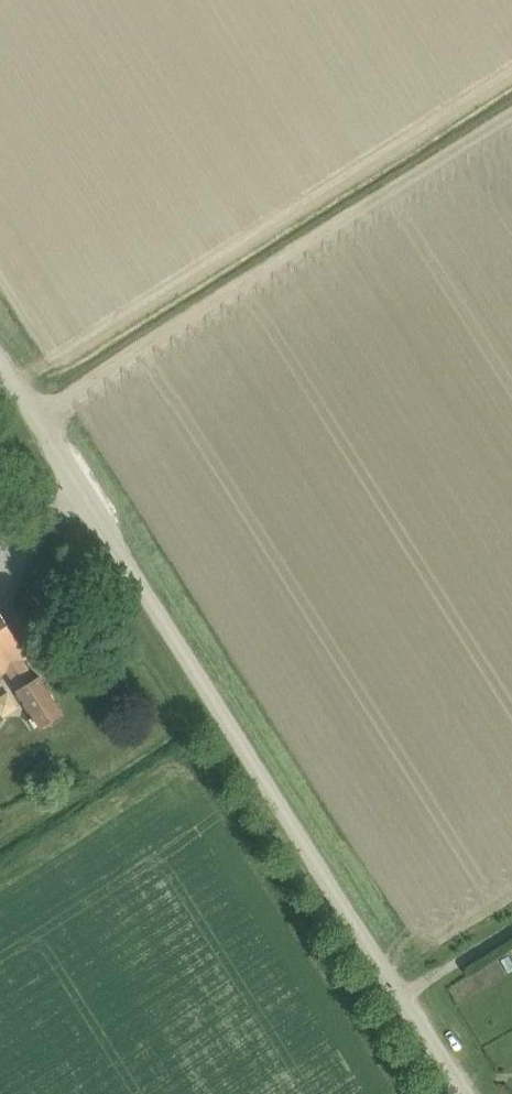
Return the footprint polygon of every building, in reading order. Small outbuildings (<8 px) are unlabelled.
[(63,716),(39,678),(35,681),(24,662),(28,660),(0,616),(0,677),(5,674),(17,691),(41,730),(63,716)] [(16,702),(5,687),(0,690),(0,711),(2,713),(16,702)]
